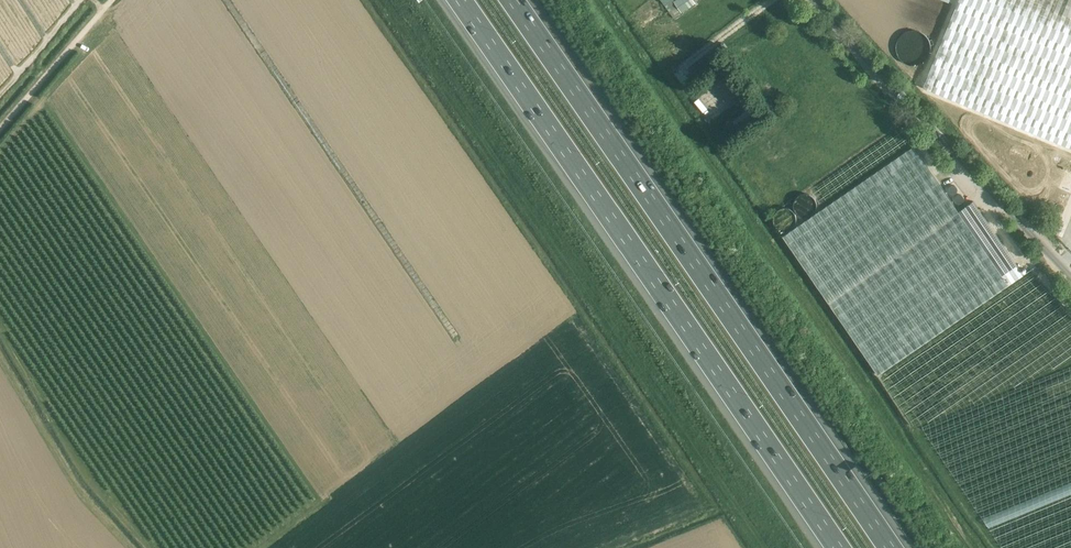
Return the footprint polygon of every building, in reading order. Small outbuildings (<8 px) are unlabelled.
[(694,0),(675,0),(674,1),(674,0),(662,0),(674,18),(696,3),(694,0)] [(1028,0),(959,0),(922,90),(1070,151),(1070,18),(1028,0)] [(1070,18),(1070,0),(1028,0),(1070,18)] [(900,37),(908,59),(922,55),(930,52),(923,30),(900,37)] [(723,64),(705,78),(729,107),(747,93),(723,64)] [(755,114),(751,107),(733,121),(738,127),(755,114)] [(914,146),(783,236),(878,375),(1024,275),(973,201),(958,211),(914,146)] [(804,217),(806,217),(807,217),(809,216),(810,216),(811,215),(813,214),(813,213),(814,212),(815,211),(816,210),(816,209),(817,207),(817,206),(817,205),(817,203),(816,202),(816,200),(815,199),(814,198),(813,196),(812,196),(810,195),(809,194),(807,194),(806,194),(805,194),(803,194),(802,194),(801,195),(799,195),(798,196),(797,197),(796,198),(795,200),(795,201),(794,202),(794,203),(794,204),(794,205),(794,206),(794,207),(794,208),(795,210),(796,212),(797,213),(798,214),(799,215),(800,216),(802,216),(804,217)] [(958,204),(960,204),(961,204),(962,203),(963,203),(963,202),(964,201),(964,200),(964,199),(964,198),(964,197),(963,196),(963,195),(962,195),(961,194),(960,194),(959,194),(957,194),(956,195),(955,196),(955,197),(954,198),(954,199),(954,200),(955,201),(955,202),(956,202),(956,203),(957,204),(958,204)] [(785,231),(786,231),(787,230),(789,230),(791,229),(792,228),(793,227),(794,226),(795,225),(795,224),(796,223),(796,221),(796,220),(796,219),(796,217),(796,216),(795,214),(795,213),(794,212),(793,211),(792,210),(790,209),(789,208),(787,208),(785,207),(783,208),(782,208),(780,208),(779,209),(778,210),(777,211),(776,211),(775,213),(774,214),(774,215),(774,216),(773,217),(773,218),(773,219),(773,220),(773,221),(774,222),(774,223),(775,225),(776,226),(777,228),(778,229),(780,229),(781,230),(783,230),(784,231),(785,231)]
